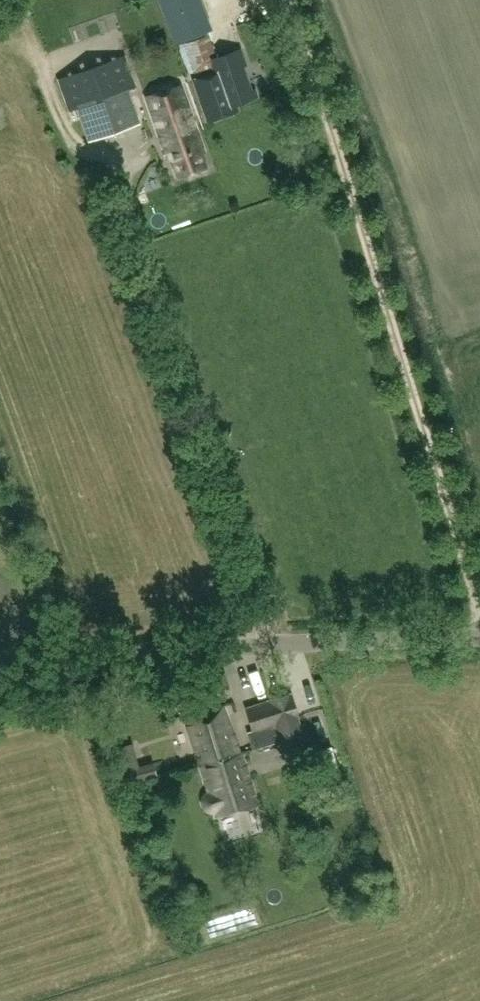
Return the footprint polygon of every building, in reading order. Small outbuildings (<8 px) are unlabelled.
[(201,0),(159,0),(170,32),(208,19),(201,0)] [(127,89),(135,86),(107,8),(40,32),(68,111),(77,108),(87,136),(137,119),(127,89)] [(193,81),(207,122),(238,111),(224,71),(193,81)] [(180,84),(146,96),(167,159),(170,158),(177,178),(204,168),(200,155),(203,154),(180,84)] [(309,755),(297,717),(290,694),(267,702),(274,724),(286,762),(309,755)] [(274,724),(267,702),(247,708),(254,730),(274,724)] [(200,764),(238,754),(222,707),(184,715),(200,764)] [(132,744),(115,749),(124,783),(154,775),(152,768),(140,771),(132,744)] [(262,779),(287,772),(280,746),(255,753),(262,779)] [(340,779),(331,747),(318,750),(327,782),(340,779)] [(238,754),(200,764),(208,790),(204,794),(202,799),(202,805),(205,810),(210,813),(216,814),(216,815),(255,804),(238,754)]
